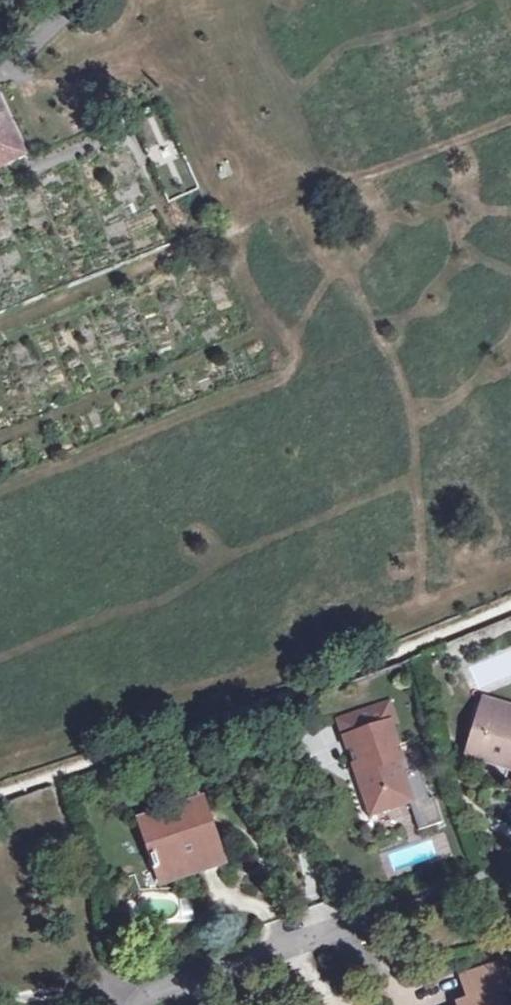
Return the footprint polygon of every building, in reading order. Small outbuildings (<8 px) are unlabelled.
[(22,157),(0,111),(0,167),(22,157)] [(345,739),(371,814),(410,801),(420,831),(443,823),(434,797),(429,798),(417,763),(401,755),(389,724),(395,722),(389,704),(339,721),(345,739)] [(488,708),(474,753),(510,760),(510,757),(510,714),(488,708)] [(203,798),(141,820),(154,855),(151,856),(160,882),(224,859),(203,798)] [(499,991),(504,989),(496,965),(464,976),(473,1000),(459,1004),(504,1004),(499,991)]
